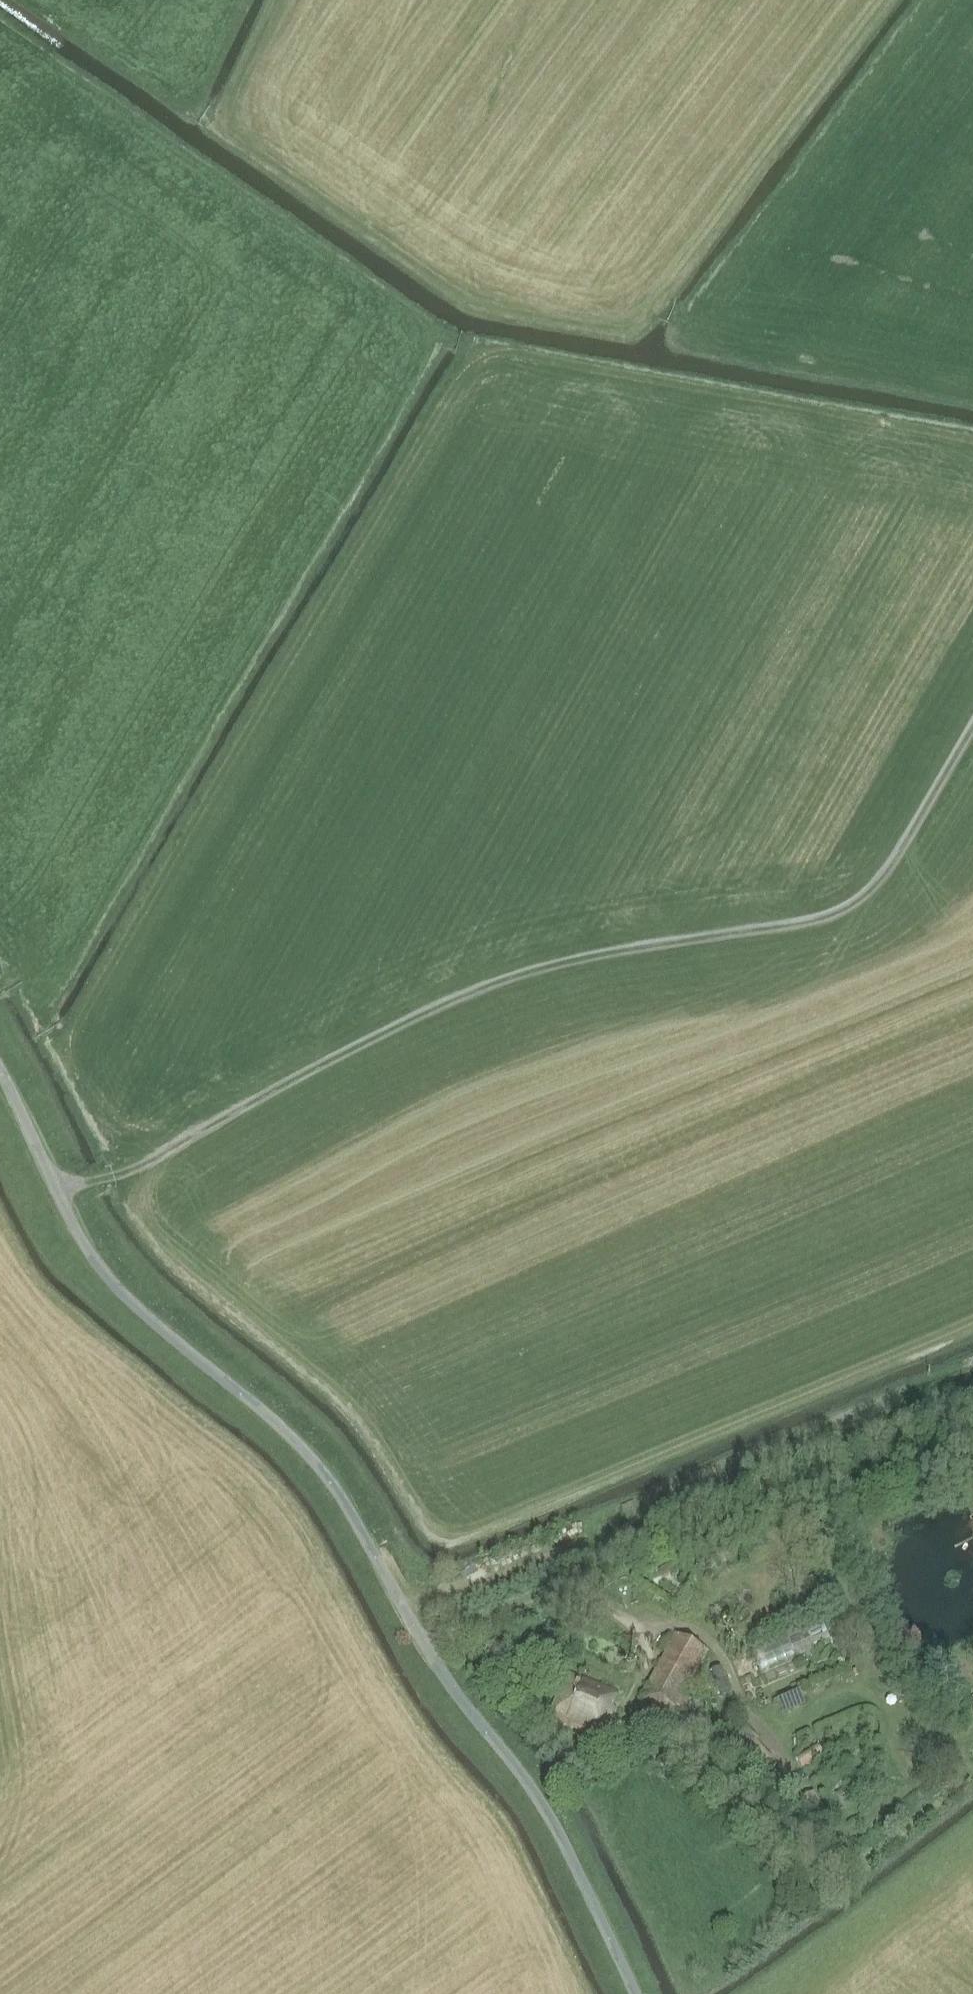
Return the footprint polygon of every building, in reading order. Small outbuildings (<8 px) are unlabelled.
[(758,1646),(768,1671),(837,1641),(826,1616),(758,1646)] [(706,1648),(676,1632),(642,1696),(672,1711),(677,1702),(684,1706),(689,1696),(682,1692),(706,1648)] [(603,1740),(616,1708),(612,1706),(618,1692),(567,1671),(549,1716),(546,1723),(561,1729),(563,1723),(603,1740)] [(803,1688),(782,1697),(787,1708),(808,1699),(803,1688)] [(817,1742),(795,1756),(802,1769),(824,1755),(817,1742)] [(829,1815),(813,1790),(799,1799),(815,1824),(829,1815)]
